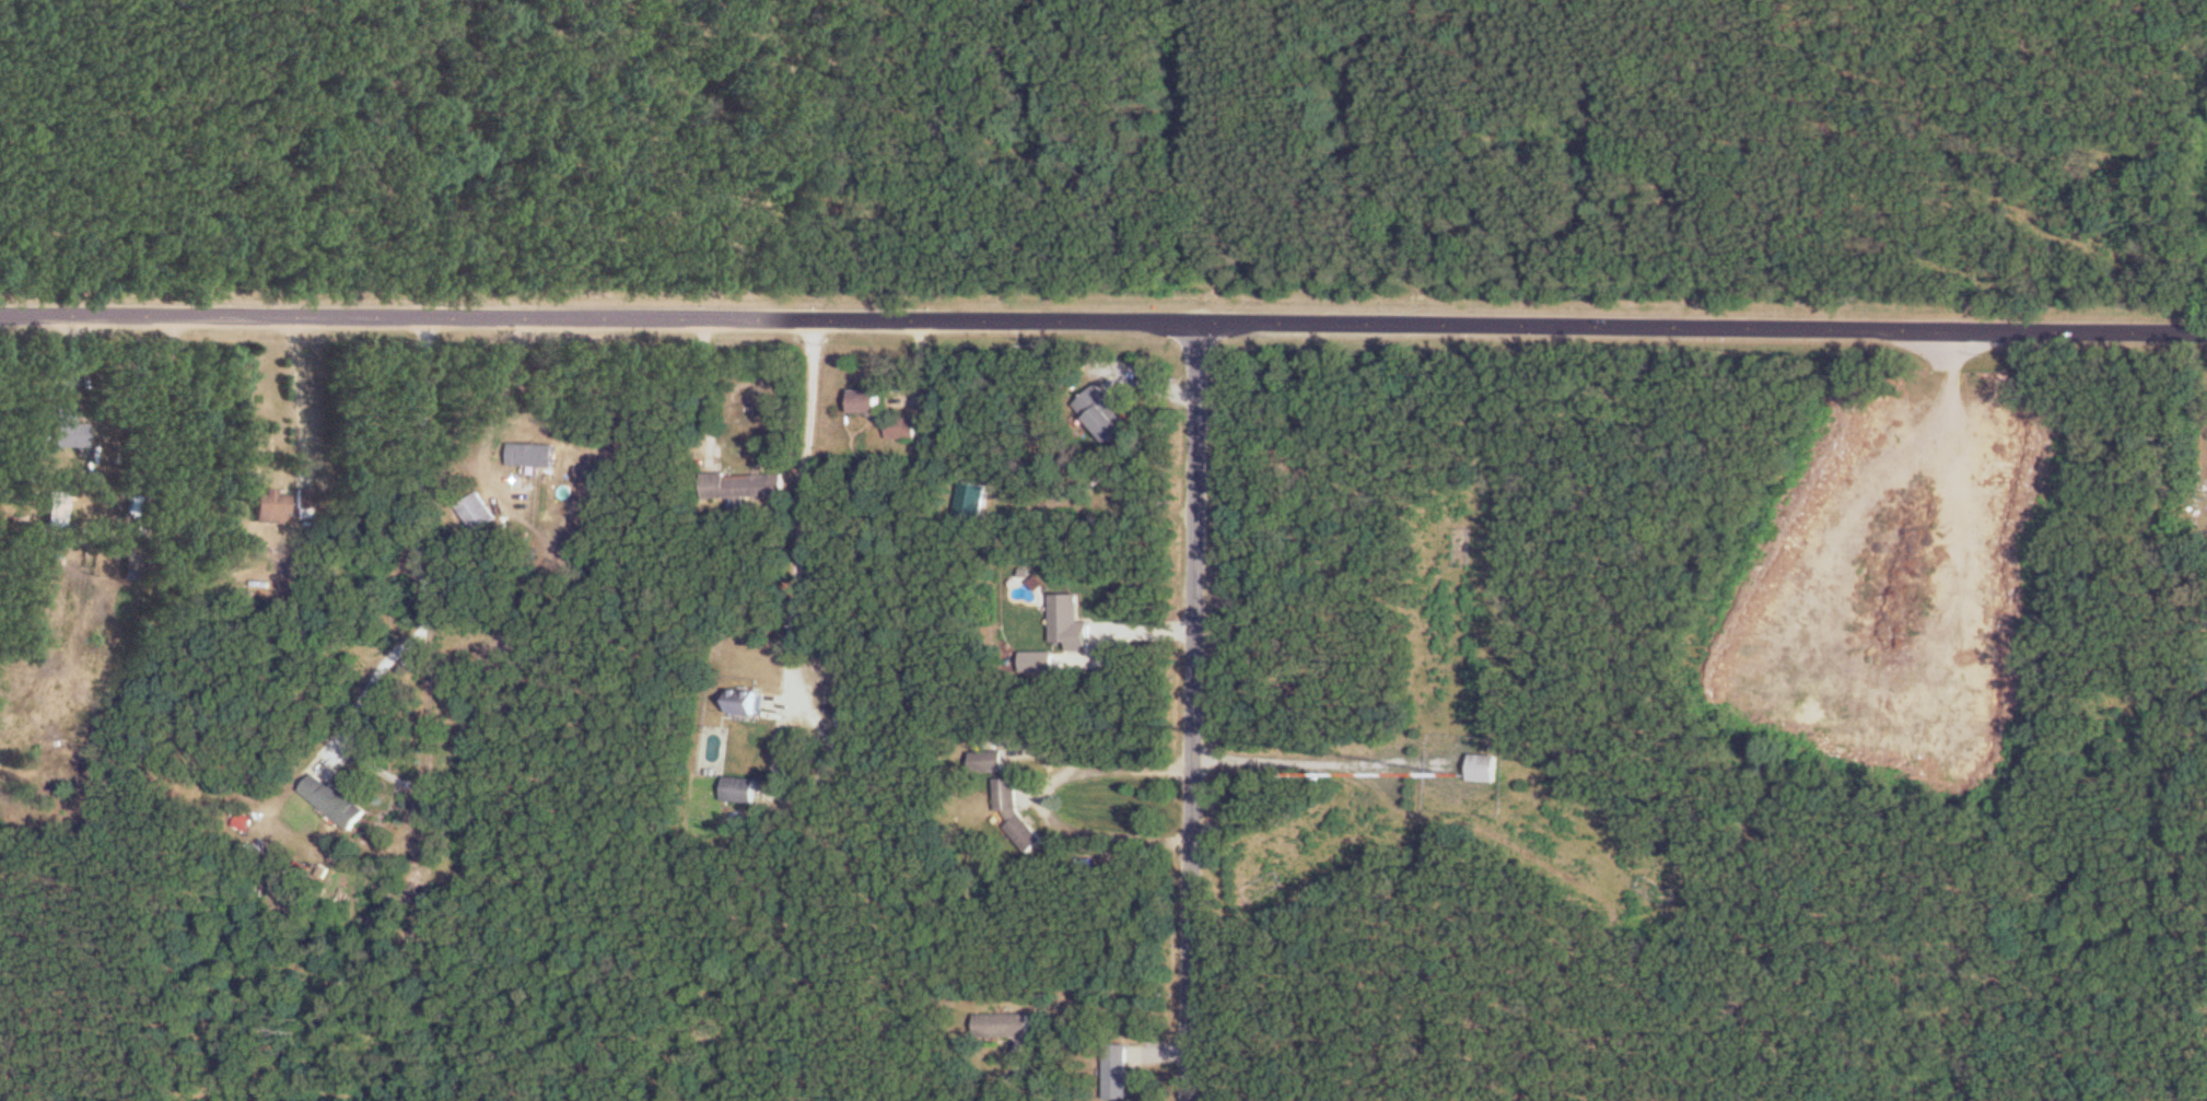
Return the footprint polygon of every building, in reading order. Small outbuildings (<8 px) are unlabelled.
[(1128,427),(1098,386),(1075,403),(1106,444),(1128,427)] [(885,389),(855,389),(855,412),(885,412),(885,389)] [(87,424),(73,424),(73,406),(54,406),(54,447),(87,447),(87,424)] [(919,418),(890,418),(890,437),(919,437),(919,418)] [(511,465),(558,465),(558,443),(511,443),(511,465)] [(705,474),(706,498),(787,495),(787,472),(705,474)] [(314,518),(314,489),(296,489),(296,518),(314,518)] [(500,517),(480,491),(458,507),(478,533),(500,517)] [(256,492),(256,522),(289,522),(289,492),(256,492)] [(141,551),(126,550),(125,579),(140,579),(141,551)] [(764,715),(764,690),(733,690),(733,715),(764,715)] [(1009,752),(976,752),(977,771),(1010,770),(1009,752)] [(1497,755),(1470,755),(1470,782),(1497,782),(1497,755)] [(303,788),(353,830),(370,810),(361,803),(366,798),(352,786),(346,793),(318,770),(303,788)] [(761,779),(728,775),(725,799),(758,803),(761,779)] [(1032,1036),(1032,1013),(976,1013),(976,1036),(1032,1036)] [(1129,1044),(1106,1044),(1106,1099),(1129,1099),(1129,1044)]
